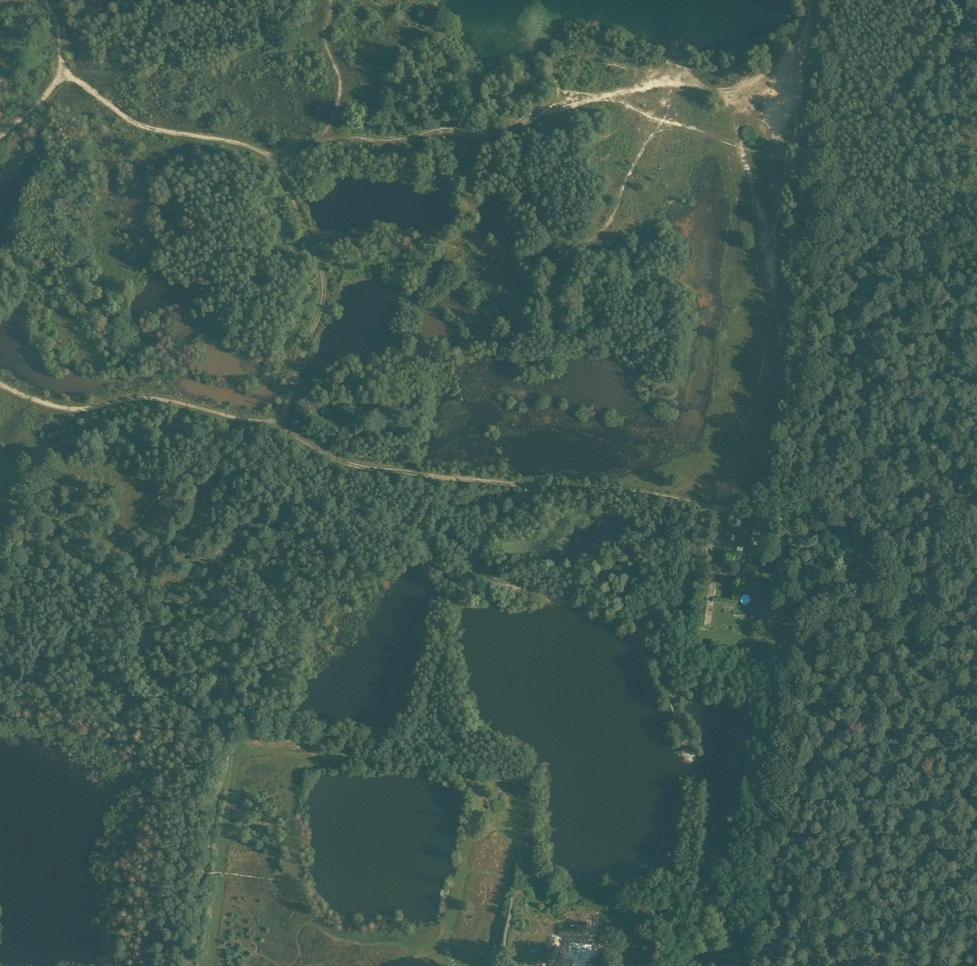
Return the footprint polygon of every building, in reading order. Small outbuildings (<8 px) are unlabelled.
[(737,526),(735,545),(757,547),(760,529),(737,526)] [(748,585),(750,569),(740,568),(738,583),(748,585)] [(705,582),(703,599),(714,600),(716,584),(705,582)] [(714,600),(703,599),(700,623),(711,624),(714,600)] [(572,965),(587,965),(587,962),(592,963),(592,957),(596,957),(597,945),(570,942),(568,960),(573,961),(572,965)] [(653,955),(645,954),(644,961),(640,960),(639,965),(652,965),(653,955)]
